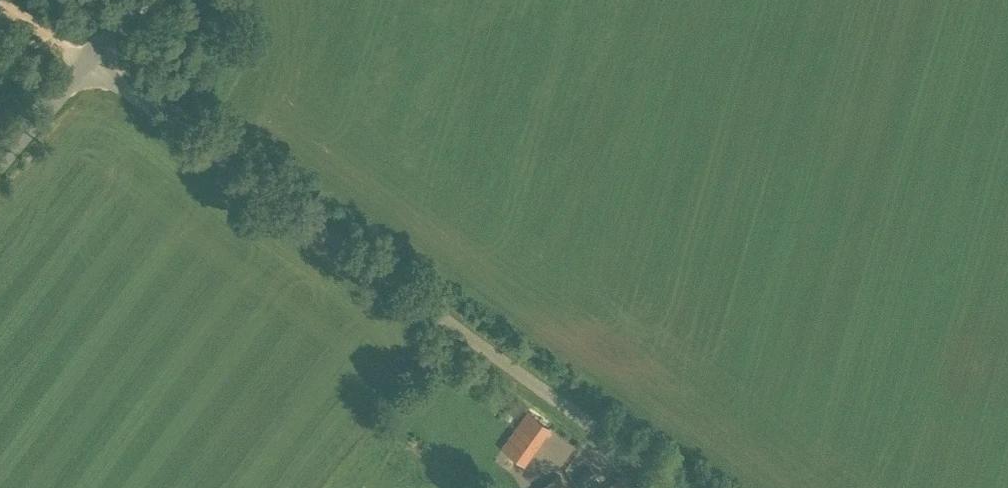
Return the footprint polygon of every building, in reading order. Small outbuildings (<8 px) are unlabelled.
[(515,433),(508,442),(529,456),(536,448),(515,433)] [(561,475),(541,487),(570,487),(561,475)] [(619,476),(602,487),(628,487),(619,476)]
